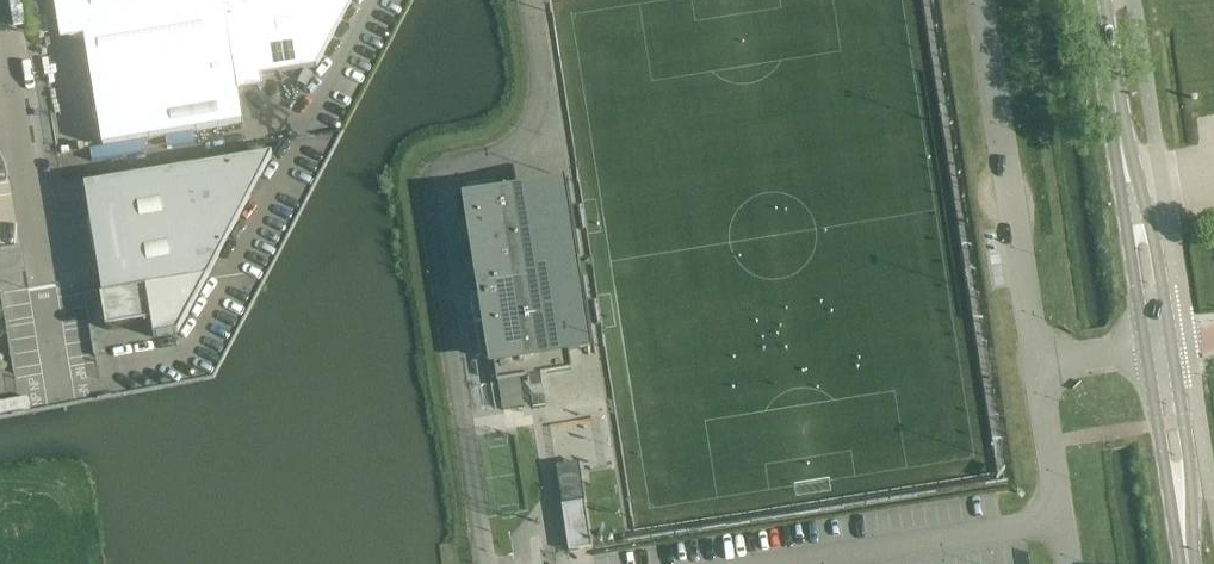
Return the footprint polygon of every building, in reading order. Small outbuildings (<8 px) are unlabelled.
[(96,105),(103,147),(244,124),(239,93),(224,0),(78,0),(96,105)] [(239,93),(240,93),(240,91),(263,87),(261,76),(317,66),(352,0),(224,0),(239,93)] [(207,279),(272,155),(85,187),(91,223),(89,224),(94,256),(96,256),(102,292),(100,292),(106,330),(153,322),(156,337),(178,334),(207,279)] [(555,261),(581,257),(568,178),(567,178),(567,179),(562,180),(562,179),(561,179),(562,187),(544,190),(544,189),(468,201),(497,383),(498,382),(520,379),(573,371),(570,351),(587,348),(589,356),(590,355),(589,355),(595,354),(596,354),(584,276),(558,280),(555,261)] [(520,379),(498,382),(503,412),(525,409),(520,379)] [(567,435),(560,393),(537,396),(544,439),(567,435)] [(585,501),(562,505),(569,552),(592,548),(593,548),(585,501)]
